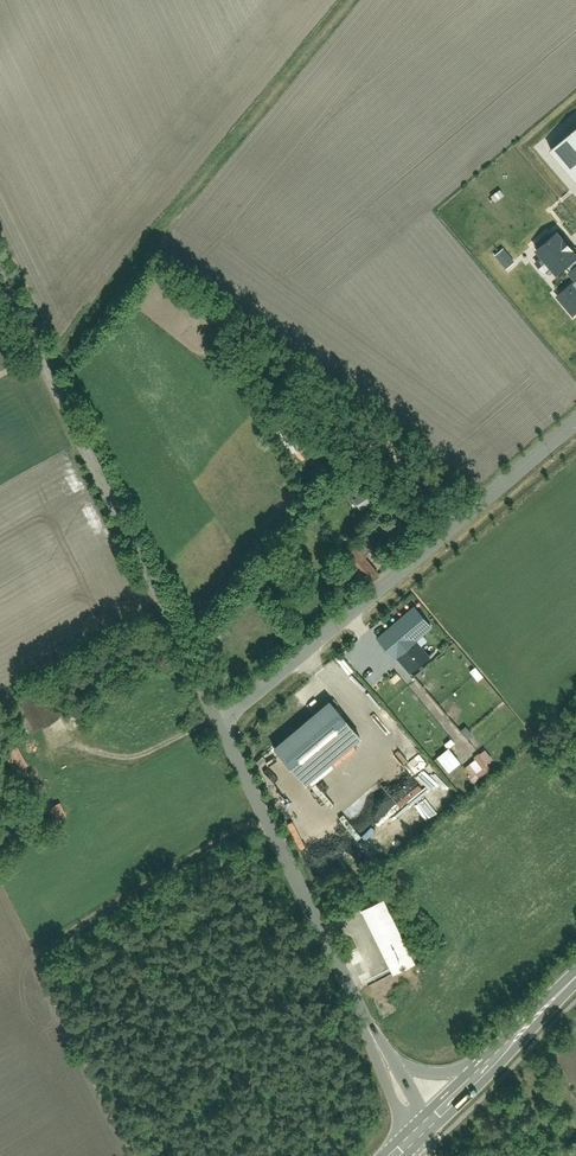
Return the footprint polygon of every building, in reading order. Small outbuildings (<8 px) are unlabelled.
[(575,266),(575,241),(565,229),(543,251),(566,275),(575,266)] [(506,248),(499,255),(510,267),(517,260),(506,248)] [(560,295),(575,314),(575,283),(560,295)] [(363,507),(375,500),(368,490),(357,496),(363,507)] [(415,605),(375,639),(409,678),(432,658),(419,643),(436,628),(415,605)] [(28,732),(58,716),(40,683),(10,699),(28,732)] [(323,699),(268,746),(302,785),(356,738),(323,699)] [(28,764),(17,745),(3,753),(14,772),(28,764)] [(494,768),(490,763),(496,758),(489,748),(466,765),(477,780),(494,768)] [(67,814),(59,800),(47,806),(55,820),(67,814)] [(385,896),(361,908),(396,974),(419,962),(385,896)]
